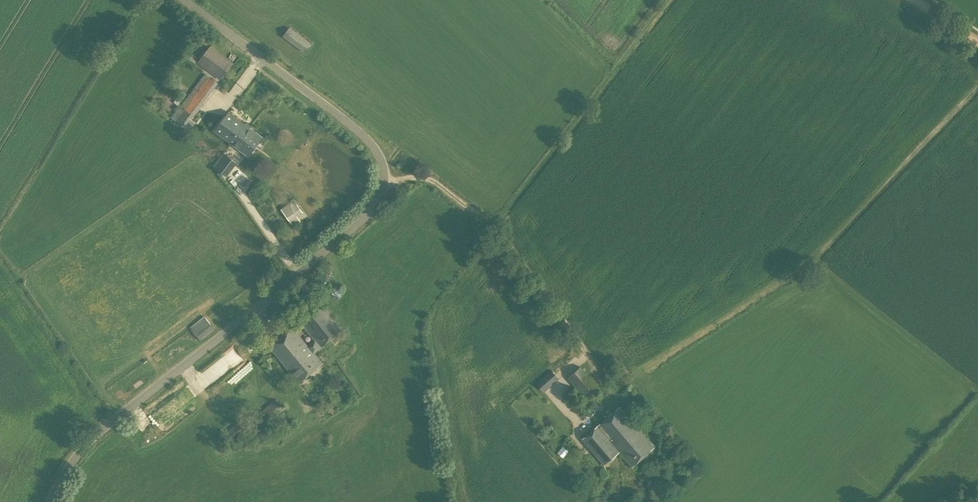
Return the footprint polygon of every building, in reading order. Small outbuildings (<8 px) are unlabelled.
[(282,37),(304,53),(311,43),(289,27),(282,37)] [(197,63),(220,80),(233,63),(210,46),(197,63)] [(199,82),(212,91),(218,83),(205,73),(199,82)] [(179,106),(171,117),(185,128),(185,127),(187,129),(194,121),(191,119),(201,106),(188,96),(182,104),(179,103),(183,98),(179,95),(174,102),(179,106)] [(243,140),(251,128),(229,111),(214,131),(230,143),(232,141),(235,143),(239,137),(243,140)] [(232,141),(230,143),(248,156),(263,137),(251,128),(243,140),(239,137),(235,143),(232,141)] [(227,177),(237,162),(225,153),(214,167),(227,177)] [(300,220),(291,209),(284,214),(292,225),(300,220)] [(292,373),(299,382),(323,363),(316,355),(315,355),(314,354),(344,329),(322,302),(268,346),(291,373),(292,373)] [(200,341),(215,329),(204,316),(190,327),(200,341)] [(586,401),(600,389),(581,365),(567,378),(586,401)] [(536,383),(544,392),(559,378),(551,369),(536,383)] [(276,399),(253,418),(261,428),(285,408),(276,399)] [(620,406),(605,419),(626,445),(619,451),(619,453),(620,452),(632,466),(654,447),(642,433),(643,432),(620,406)] [(626,445),(605,419),(582,439),(605,466),(619,453),(619,451),(626,445)]
